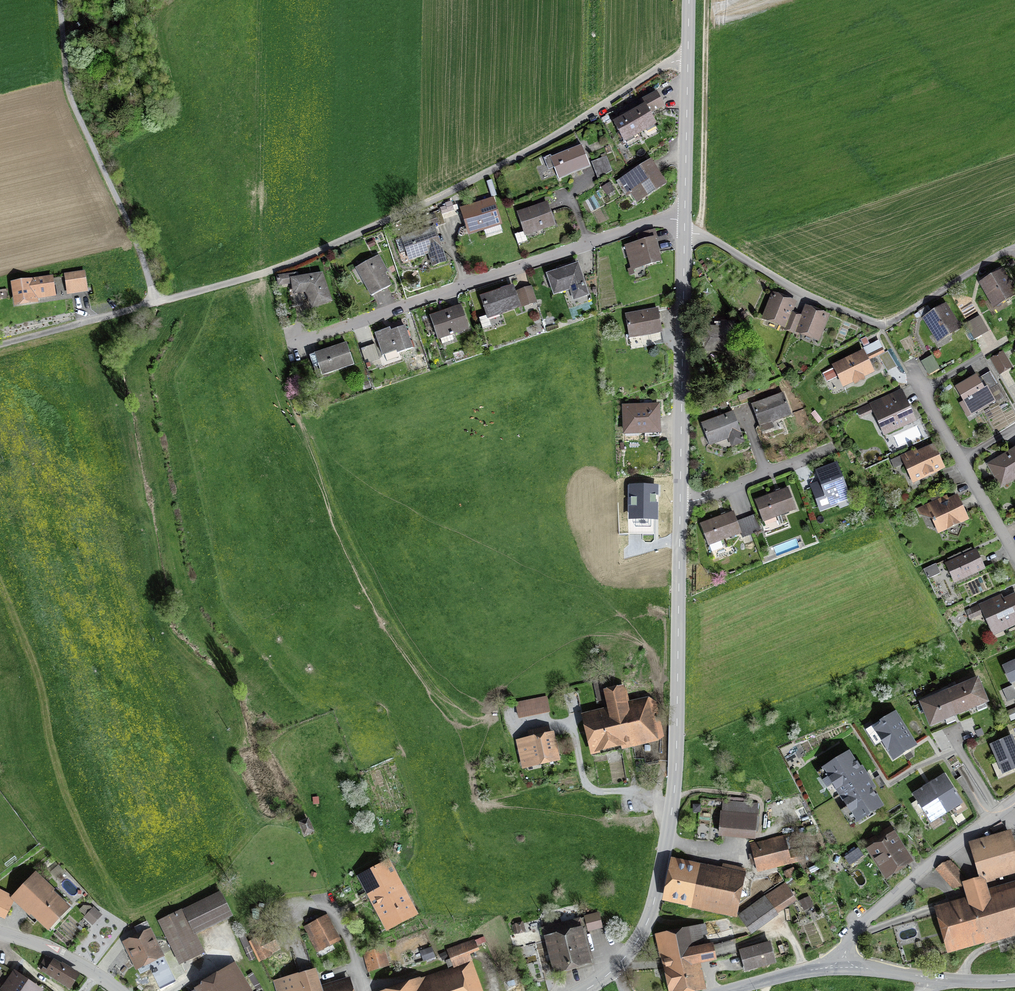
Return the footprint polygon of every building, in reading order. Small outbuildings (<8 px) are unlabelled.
[(644,107),(630,115),(640,134),(659,124),(654,116),(667,109),(658,92),(640,101),(644,107)] [(624,143),(640,134),(630,115),(614,124),(624,143)] [(582,145),(550,157),(559,178),(590,167),(582,145)] [(607,157),(592,164),(599,179),(614,173),(607,157)] [(654,162),(618,185),(628,201),(631,199),(637,208),(670,187),(654,162)] [(611,184),(603,187),(606,194),(614,190),(611,184)] [(495,201),(463,210),(471,235),(502,225),(495,201)] [(453,211),(451,202),(445,204),(446,207),(442,208),(443,213),(453,211)] [(549,204),(518,214),(526,238),(557,228),(549,204)] [(435,215),(427,218),(429,224),(436,222),(438,226),(445,224),(440,210),(433,212),(435,215)] [(438,229),(404,239),(411,261),(430,256),(434,270),(449,265),(438,229)] [(656,238),(625,246),(632,272),(664,264),(656,238)] [(379,258),(357,269),(372,298),(394,287),(379,258)] [(580,265),(548,276),(555,297),(571,291),(574,302),(590,296),(580,265)] [(979,284),(994,311),(1014,299),(1014,289),(1005,270),(979,284)] [(86,273),(66,276),(68,296),(89,294),(86,273)] [(296,279),(294,274),(277,277),(279,285),(293,283),(294,291),(289,291),(292,307),(302,306),(304,294),(308,295),(313,311),(334,305),(322,274),(296,279)] [(55,277),(12,283),(15,308),(40,305),(39,301),(58,298),(55,277)] [(515,288),(482,298),(489,320),(522,310),(515,288)] [(533,289),(518,294),(524,310),(538,305),(533,289)] [(796,303),(774,293),(762,320),(790,332),(797,316),(791,313),(796,303)] [(947,305),(923,320),(939,346),(963,331),(947,305)] [(464,307),(432,317),(439,341),(471,331),(464,307)] [(832,317),(808,307),(803,319),(797,316),(790,332),(821,345),(832,317)] [(661,312),(626,317),(630,344),(666,338),(661,312)] [(980,318),(968,325),(977,340),(989,332),(980,318)] [(407,327),(377,336),(384,359),(414,350),(407,327)] [(736,329),(705,328),(704,354),(735,355),(736,329)] [(751,339),(745,343),(749,349),(756,345),(751,339)] [(886,354),(881,343),(821,373),(827,386),(839,380),(844,391),(880,373),(873,360),(886,354)] [(349,345),(316,355),(323,378),(356,368),(349,345)] [(1004,352),(991,360),(1001,376),(1013,368),(1004,352)] [(934,357),(922,363),(930,377),(942,370),(934,357)] [(979,374),(956,387),(973,417),(996,405),(979,374)] [(905,389),(858,410),(861,417),(874,412),(886,437),(919,423),(905,389)] [(785,392),(749,405),(762,439),(781,432),(777,422),(794,416),(785,392)] [(663,405),(624,407),(625,439),(664,437),(663,405)] [(734,412),(702,424),(715,457),(747,444),(734,412)] [(935,441),(892,460),(896,471),(905,467),(914,485),(948,469),(935,441)] [(988,464),(1003,490),(1014,483),(1014,449),(988,464)] [(838,464),(818,472),(824,486),(814,489),(823,514),(853,502),(838,464)] [(790,487),(754,500),(766,534),(782,528),(779,519),(799,512),(790,487)] [(655,488),(631,488),(631,518),(655,519),(655,488)] [(959,492),(917,509),(920,518),(934,523),(939,538),(973,522),(959,492)] [(735,512),(701,525),(710,548),(744,534),(735,512)] [(979,551),(947,565),(956,585),(988,570),(979,551)] [(939,567),(927,573),(930,580),(942,575),(939,567)] [(966,610),(972,622),(985,616),(995,638),(1014,629),(1014,588),(966,610)] [(1004,665),(1013,685),(1014,684),(1014,660),(1004,665)] [(983,677),(921,703),(934,732),(995,706),(983,677)] [(1003,689),(1009,700),(1014,697),(1014,692),(1011,685),(1003,689)] [(610,710),(584,715),(592,756),(661,743),(666,738),(658,704),(650,699),(631,703),(627,686),(606,690),(610,710)] [(548,699),(516,705),(519,720),(551,714),(548,699)] [(899,711),(868,731),(889,765),(921,746),(899,711)] [(556,733),(517,742),(523,771),(562,762),(556,733)] [(990,744),(1002,775),(1014,770),(1014,735),(990,744)] [(893,809),(853,751),(818,775),(858,833),(893,809)] [(944,776),(929,785),(946,812),(961,802),(944,776)] [(946,812),(929,785),(914,795),(931,821),(946,812)] [(760,806),(724,803),(721,838),(757,841),(760,806)] [(308,819),(300,822),(305,834),(313,831),(308,819)] [(917,865),(894,830),(866,848),(889,883),(917,865)] [(973,844),(983,878),(986,884),(1014,876),(1014,835),(1014,831),(973,844)] [(787,838),(752,846),(758,874),(807,863),(804,850),(791,853),(787,838)] [(385,859),(359,871),(390,934),(416,921),(385,859)] [(744,873),(675,859),(666,902),(735,917),(744,873)] [(963,881),(947,862),(939,867),(954,885),(963,881)] [(72,906),(36,873),(16,895),(52,928),(72,906)] [(1014,940),(1014,891),(989,898),(986,884),(983,878),(966,883),(971,900),(937,909),(951,958),(1014,940)] [(765,898),(773,909),(792,897),(785,885),(765,898)] [(0,892),(0,915),(3,916),(12,898),(0,892)] [(226,894),(160,923),(180,968),(207,956),(198,938),(238,920),(226,894)] [(773,909),(765,898),(739,914),(746,926),(773,909)] [(810,899),(802,902),(806,913),(815,909),(810,899)] [(103,917),(94,909),(85,919),(94,927),(103,917)] [(328,916),(304,929),(319,959),(343,947),(328,916)] [(579,919),(543,928),(544,933),(549,932),(558,968),(585,961),(576,925),(581,924),(579,919)] [(522,922),(516,924),(518,933),(525,931),(522,922)] [(656,936),(667,990),(689,990),(705,988),(701,965),(717,961),(714,945),(704,946),(701,927),(656,936)] [(154,928),(123,941),(137,974),(168,961),(154,928)] [(269,932),(252,940),(260,957),(277,948),(269,932)] [(476,937),(447,948),(453,965),(471,958),(469,954),(481,950),(476,937)] [(776,944),(743,952),(749,975),(782,967),(776,944)] [(386,949),(363,955),(368,974),(391,968),(386,949)] [(56,961),(46,976),(70,990),(72,990),(81,977),(56,961)] [(392,990),(484,990),(474,962),(392,990)] [(234,966),(190,990),(249,990),(234,966)] [(0,981),(0,990),(45,990),(46,990),(15,969),(4,984),(0,981)] [(275,984),(277,990),(357,990),(354,978),(323,987),(319,971),(275,984)]
